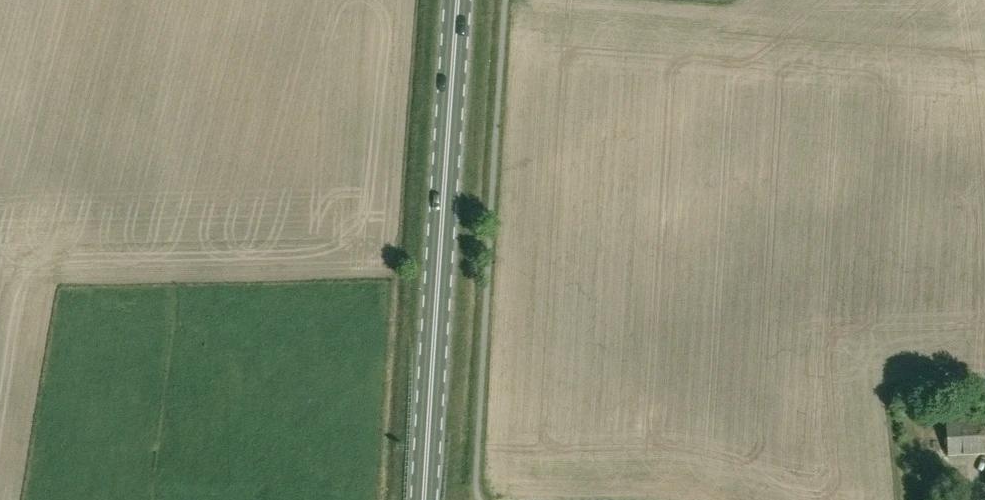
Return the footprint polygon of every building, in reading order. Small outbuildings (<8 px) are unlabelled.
[(947,419),(949,455),(984,453),(984,417),(947,419)]
